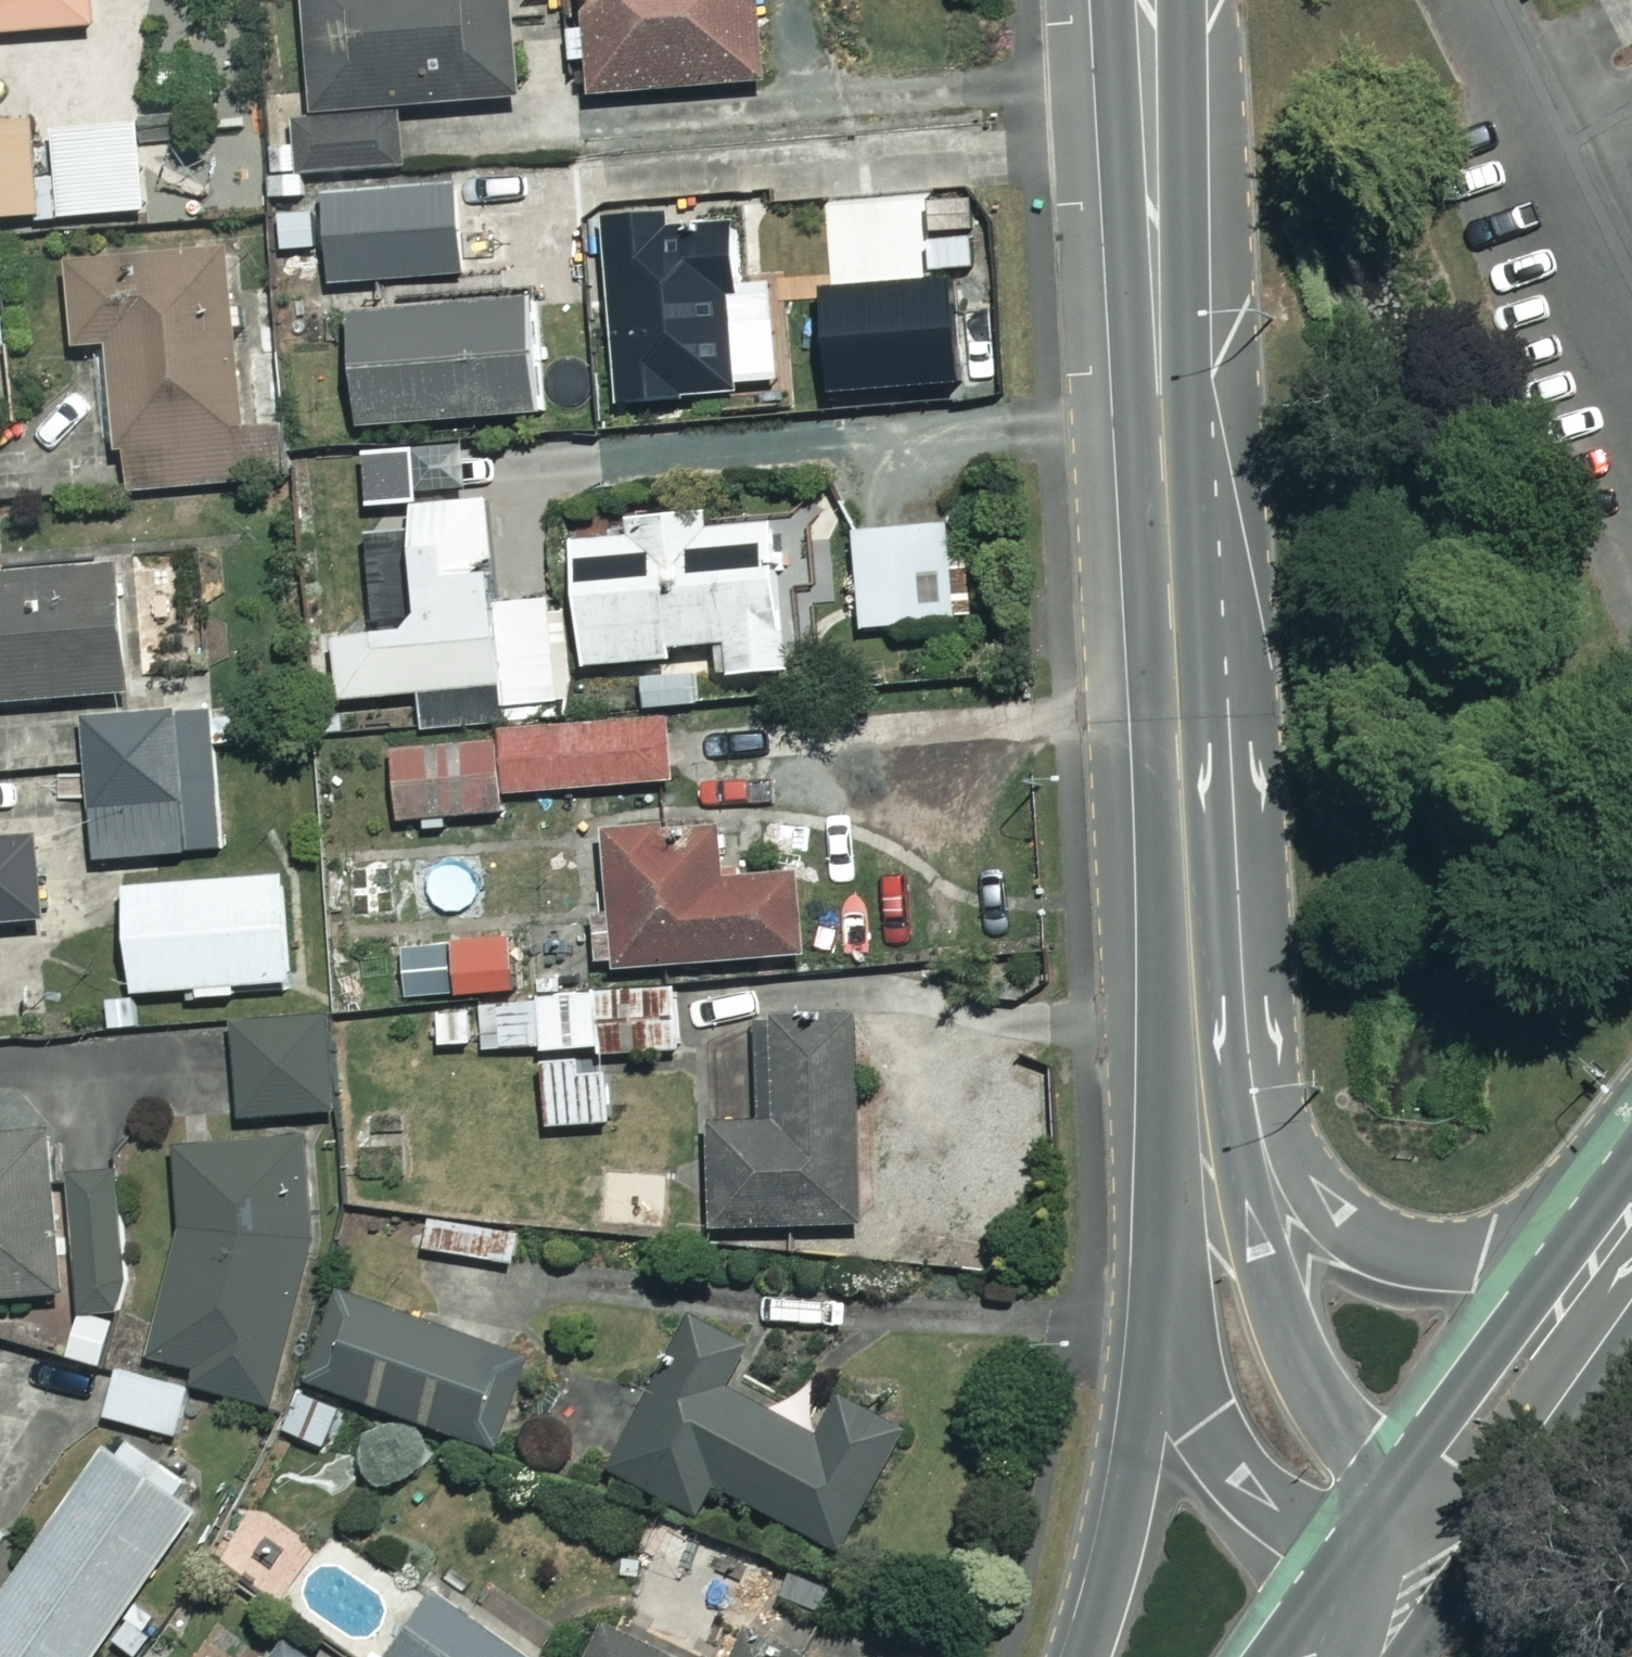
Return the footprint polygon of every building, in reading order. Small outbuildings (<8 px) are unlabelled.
[(91,0),(0,0),(0,31),(93,25),(91,0)] [(502,0),(297,0),(309,173),(397,166),(392,107),(509,99),(502,0)] [(748,0),(581,0),(589,94),(755,80),(748,0)] [(28,118),(0,120),(0,217),(33,215),(28,118)] [(140,210),(136,123),(51,128),(55,215),(140,210)] [(459,183),(322,192),(328,281),(465,272),(459,183)] [(968,198),(831,206),(835,278),(921,273),(922,288),(973,285),(968,198)] [(721,223),(608,229),(617,395),(775,386),(769,286),(724,288),(721,223)] [(220,249),(63,258),(68,345),(107,343),(115,488),(285,479),(282,427),(230,429),(220,249)] [(528,412),(519,297),(343,311),(352,426),(528,412)] [(992,305),(955,306),(956,369),(994,368),(992,305)] [(481,499),(402,505),(411,629),(331,634),(335,697),(500,685),(501,707),(553,703),(546,598),(489,602),(481,499)] [(957,621),(949,523),(851,531),(859,629),(957,621)] [(787,668),(776,526),(567,543),(576,664),(663,657),(662,645),(715,641),(717,674),(787,668)] [(122,696),(114,562),(0,570),(0,704),(122,696)] [(214,846),(204,712),(78,722),(89,856),(214,846)] [(667,778),(661,717),(389,742),(396,819),(497,810),(496,794),(667,778)] [(710,831),(599,838),(608,967),(795,955),(789,872),(713,877),(710,831)] [(34,918),(27,833),(0,835),(0,921),(34,918)] [(288,985),(282,876),(119,886),(126,994),(288,985)] [(474,1064),(537,1060),(540,1126),(613,1122),(609,1056),(684,1051),(680,991),(470,1003),(474,1064)] [(334,1110),(331,1013),(233,1016),(236,1114),(334,1110)] [(858,1221),(846,1019),(759,1024),(765,1124),(701,1127),(707,1230),(858,1221)] [(43,1134),(0,1136),(0,1297),(51,1294),(43,1134)] [(258,1402),(313,1217),(309,1135),(172,1146),(174,1234),(135,1366),(258,1402)] [(114,1171),(65,1172),(67,1310),(117,1310),(114,1171)] [(508,1234),(438,1222),(426,1289),(496,1301),(508,1234)] [(521,1359),(334,1289),(301,1378),(488,1448),(521,1359)] [(661,1344),(610,1471),(837,1563),(888,1436),(661,1344)] [(190,1387),(116,1368),(103,1416),(177,1436),(190,1387)] [(336,1406),(289,1390),(275,1432),(322,1448),(336,1406)] [(101,1445),(0,1591),(0,1656),(86,1656),(189,1506),(101,1445)] [(704,1534),(655,1512),(634,1561),(682,1583),(704,1534)] [(432,1591),(386,1656),(528,1656),(432,1591)] [(596,1628),(583,1656),(659,1656),(596,1628)] [(742,1635),(732,1656),(790,1656),(742,1635)] [(281,1639),(268,1656),(306,1656),(281,1639)]
